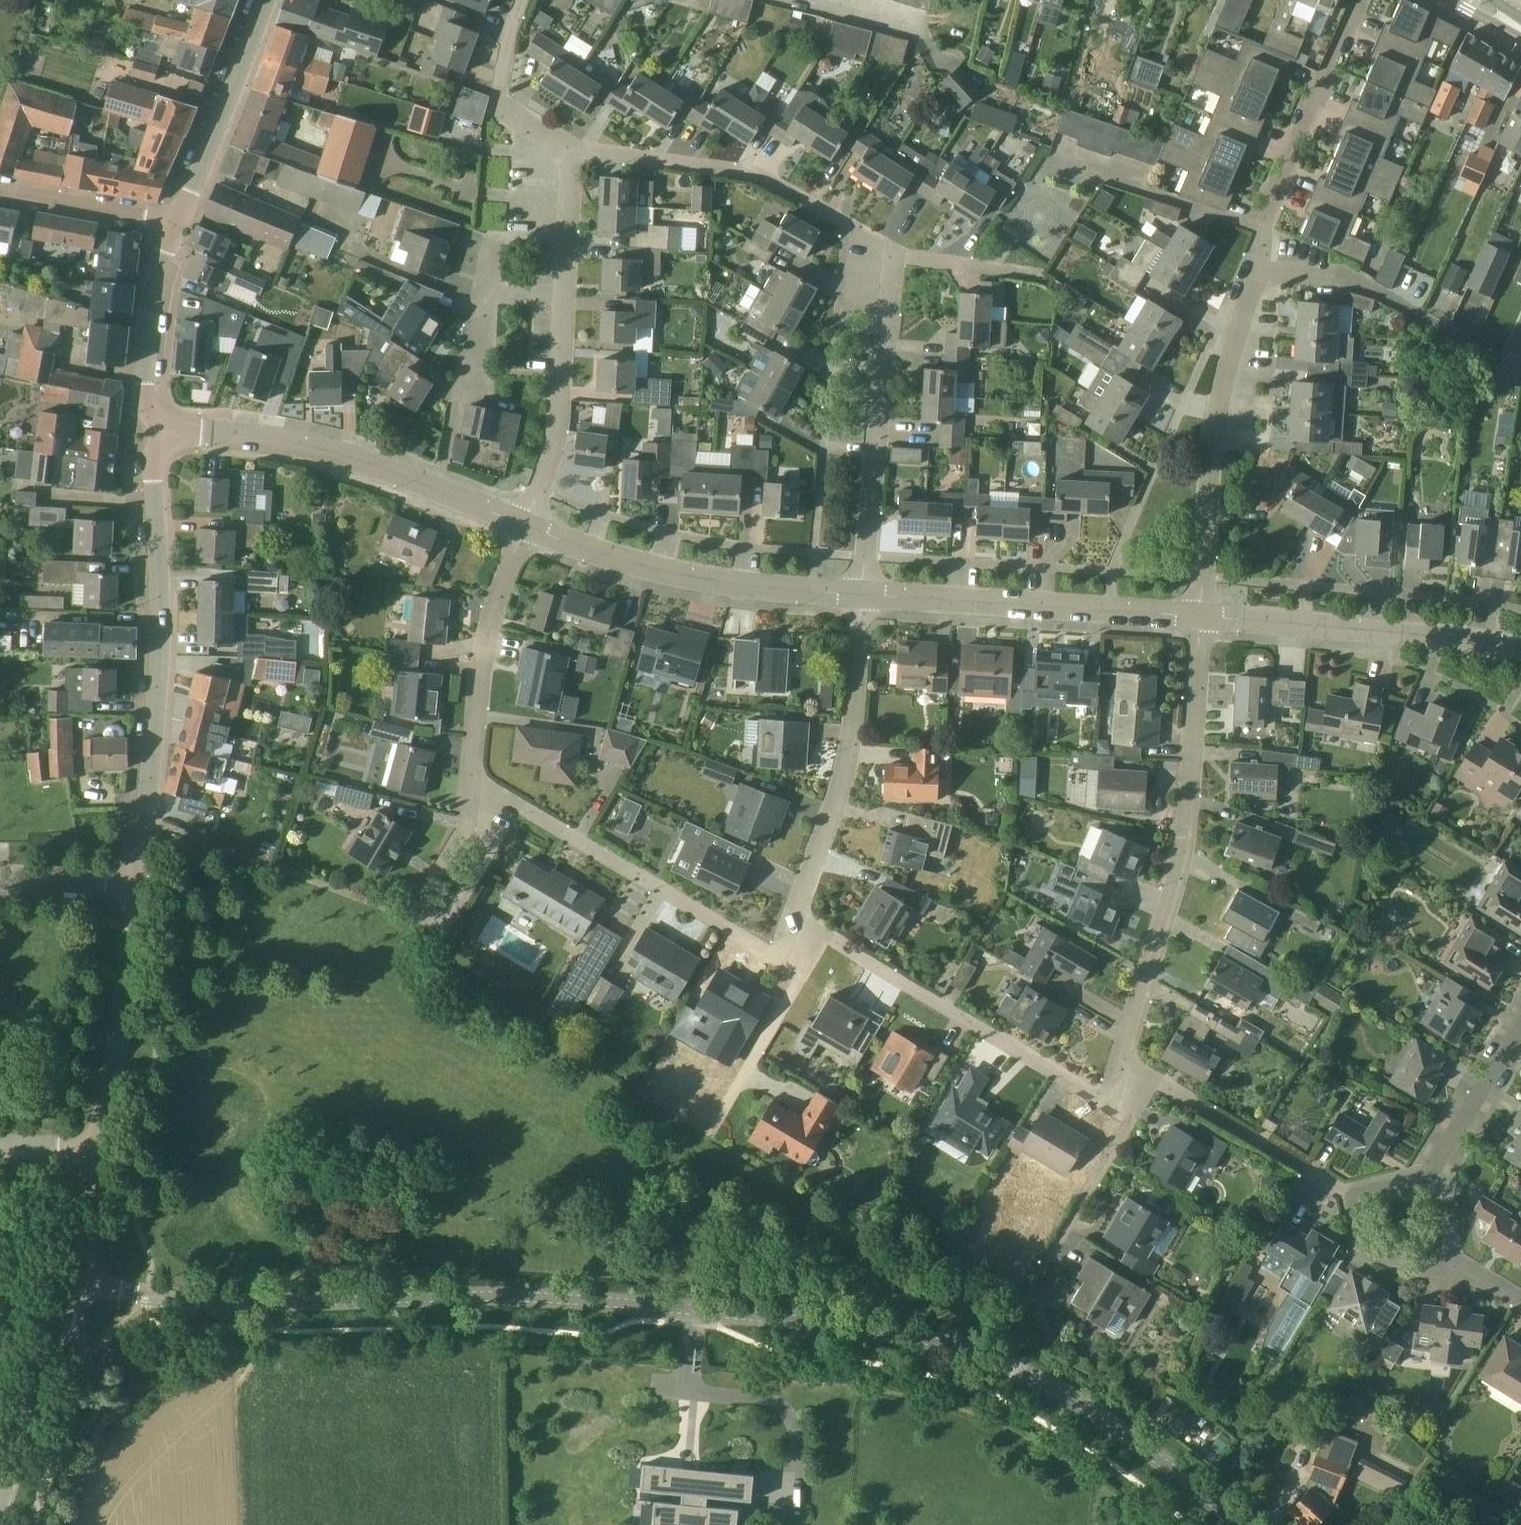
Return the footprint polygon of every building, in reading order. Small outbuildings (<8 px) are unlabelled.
[(238,0),(174,0),(188,5),(197,8),(232,17),(238,0)] [(277,22),(296,29),(377,58),(390,20),(353,7),(348,19),(316,8),(319,1),(316,0),(286,0),(277,22)] [(451,0),(487,13),(492,0),(451,0)] [(622,0),(604,0),(599,7),(601,8),(607,12),(611,14),(612,15),(622,0)] [(683,6),(696,9),(698,0),(684,0),(683,6)] [(696,9),(709,13),(712,0),(698,0),(696,9)] [(709,13),(728,18),(732,0),(712,0),(709,13)] [(728,18),(747,23),(753,0),(732,0),(728,18)] [(915,6),(926,9),(929,0),(916,0),(915,6)] [(1063,0),(1046,0),(1044,5),(1061,10),(1063,0)] [(1223,8),(1214,27),(1238,38),(1254,0),(1226,0),(1223,8)] [(1263,48),(1291,59),(1295,61),(1317,7),(1331,13),(1336,0),(1284,0),(1263,48)] [(1391,25),(1385,23),(1378,40),(1424,59),(1433,39),(1452,47),(1461,29),(1441,19),(1442,18),(1407,0),(1402,0),(1391,25)] [(1211,35),(1214,27),(1223,8),(1216,5),(1204,32),(1211,35)] [(434,39),(439,41),(478,55),(481,46),(475,43),(479,32),(464,27),(469,15),(445,6),(434,39)] [(124,22),(152,30),(153,31),(153,32),(164,35),(218,49),(219,50),(232,17),(197,8),(192,26),(128,8),(124,22)] [(541,10),(534,21),(547,29),(553,18),(541,10)] [(807,21),(793,17),(790,29),(804,33),(807,21)] [(874,31),(833,20),(825,52),(862,62),(866,55),(868,56),(874,31)] [(265,57),(328,78),(332,64),(314,58),(315,55),(306,52),(311,37),(277,25),(265,57)] [(886,34),(874,31),(868,56),(879,59),(886,34)] [(541,83),(563,97),(586,62),(539,32),(527,51),(551,67),(541,83)] [(563,47),(584,59),(592,45),(571,33),(563,47)] [(1466,92),(1472,79),(1480,64),(1492,69),(1501,53),(1468,33),(1449,67),(1450,68),(1430,110),(1443,117),(1457,88),(1466,92)] [(897,37),(886,34),(879,59),(891,62),(897,37)] [(158,51),(146,47),(137,44),(133,57),(135,58),(135,59),(159,68),(163,56),(175,60),(174,63),(209,75),(218,49),(164,35),(158,51)] [(909,40),(897,37),(891,62),(902,65),(909,40)] [(1291,59),(1263,48),(1244,40),(1236,60),(1206,48),(1199,65),(1268,95),(1277,75),(1283,77),(1291,59)] [(1424,59),(1378,40),(1370,58),(1376,60),(1367,81),(1430,107),(1437,90),(1415,80),(1424,59)] [(478,55),(439,41),(432,60),(427,58),(422,71),(445,79),(449,67),(464,72),(468,61),(475,64),(478,55)] [(994,52),(983,45),(976,58),(987,64),(994,52)] [(1472,79),(1484,84),(1467,121),(1478,127),(1492,102),(1490,101),(1494,92),(1506,99),(1520,67),(1501,53),(1492,69),(1480,64),(1472,79)] [(397,63),(406,66),(409,58),(407,57),(400,55),(397,63)] [(329,78),(328,78),(265,57),(254,87),(290,99),(294,85),(323,95),(329,78)] [(1163,68),(1136,58),(1128,79),(1156,89),(1163,68)] [(159,68),(135,59),(131,72),(154,80),(159,68)] [(586,62),(563,97),(586,112),(596,95),(606,102),(618,83),(586,62)] [(343,80),(347,68),(335,64),(331,76),(343,80)] [(1268,95),(1199,65),(1191,83),(1221,96),(1212,116),(1258,135),(1266,118),(1260,115),(1268,95)] [(943,83),(965,107),(982,91),(961,67),(943,83)] [(629,90),(618,83),(606,102),(627,115),(633,106),(645,113),(662,87),(639,73),(629,90)] [(1063,78),(1047,73),(1041,94),(1058,98),(1063,78)] [(113,109),(123,112),(152,121),(185,135),(196,107),(205,84),(192,79),(182,103),(113,82),(105,107),(113,109)] [(1422,125),(1430,107),(1367,81),(1358,102),(1353,99),(1345,117),(1391,136),(1400,116),(1422,125)] [(21,159),(32,124),(70,135),(79,103),(11,82),(0,118),(0,173),(16,177),(21,159)] [(757,83),(744,103),(727,129),(750,144),(760,127),(771,134),(783,115),(763,102),(770,91),(757,83)] [(461,85),(452,114),(481,123),(489,94),(461,85)] [(674,95),(662,87),(645,113),(668,128),(678,111),(689,118),(701,99),(680,86),(674,95)] [(232,144),(298,167),(304,149),(275,138),(290,99),(254,87),(232,144)] [(711,105),(701,99),(689,118),(699,124),(709,131),(715,122),(727,129),(744,103),(722,88),(711,105)] [(1499,142),(1520,154),(1520,97),(1499,142)] [(957,112),(963,107),(957,100),(951,105),(957,112)] [(409,127),(439,136),(446,113),(416,104),(409,127)] [(787,109),(783,115),(771,134),(781,140),(792,147),(797,138),(809,145),(826,119),(804,104),(797,115),(787,109)] [(1018,117),(976,104),(970,121),(1012,135),(1018,117)] [(1140,114),(1117,106),(1112,121),(1134,129),(1140,114)] [(1054,131),(1065,135),(1077,139),(1075,145),(1109,156),(1111,151),(1156,166),(1159,158),(1166,143),(1062,107),(1054,131)] [(123,112),(113,109),(108,124),(118,127),(123,112)] [(323,157),(317,174),(319,174),(357,188),(377,126),(323,110),(319,124),(332,128),(323,157)] [(1251,153),(1258,135),(1212,116),(1204,136),(1174,123),(1167,141),(1237,170),(1245,150),(1251,153)] [(826,119),(809,145),(832,160),(843,143),(853,150),(865,131),(844,117),(838,126),(826,119)] [(1391,136),(1345,117),(1338,135),(1344,137),(1335,158),(1397,184),(1404,167),(1382,157),(1391,136)] [(675,142),(695,152),(706,130),(687,120),(675,142)] [(152,121),(150,126),(136,121),(131,138),(177,153),(185,135),(152,121)] [(865,131),(853,150),(864,156),(853,173),(876,187),(893,160),(880,152),(886,144),(865,131)] [(73,133),(64,185),(93,190),(98,161),(97,161),(97,145),(78,141),(80,135),(73,133)] [(131,138),(128,148),(141,152),(136,168),(168,173),(177,153),(131,138)] [(1167,141),(1166,143),(1159,158),(1189,171),(1179,195),(1226,211),(1234,193),(1228,191),(1237,170),(1167,141)] [(1037,147),(1029,142),(1024,150),(1032,155),(1037,147)] [(1496,147),(1485,142),(1481,151),(1468,145),(1457,170),(1481,181),(1496,147)] [(255,169),(278,178),(277,182),(311,195),(319,174),(317,174),(298,167),(232,144),(222,172),(250,182),(255,169)] [(902,145),(893,160),(876,187),(898,201),(909,184),(919,191),(931,172),(921,165),(925,159),(902,145)] [(124,165),(121,165),(122,155),(114,153),(112,163),(98,161),(93,190),(118,195),(124,165)] [(931,172),(919,191),(940,204),(945,195),(958,203),(980,168),(957,154),(941,179),(931,172)] [(122,155),(121,165),(124,165),(118,195),(157,202),(168,173),(136,168),(129,166),(131,156),(122,155)] [(1389,202),(1397,184),(1335,158),(1326,179),(1320,176),(1313,194),(1359,213),(1367,193),(1389,202)] [(35,181),(62,185),(65,168),(34,163),(29,179),(35,181)] [(980,168),(958,203),(980,217),(991,201),(1001,208),(1013,189),(1017,183),(998,170),(993,177),(980,168)] [(319,174),(311,195),(359,213),(367,191),(357,188),(319,174)] [(601,205),(636,207),(637,193),(654,194),(654,181),(637,180),(637,179),(603,177),(601,205)] [(289,248),(301,219),(217,184),(205,213),(289,248)] [(693,210),(710,210),(711,185),(694,184),(693,210)] [(1359,213),(1313,194),(1305,211),(1311,214),(1301,237),(1329,249),(1329,247),(1364,262),(1372,244),(1350,234),(1359,213)] [(1150,211),(1178,221),(1181,209),(1154,199),(1150,211)] [(600,233),(620,234),(639,235),(638,247),(662,248),(662,249),(681,250),(682,227),(635,224),(636,207),(601,205),(600,233)] [(447,247),(429,241),(438,218),(406,206),(393,238),(402,242),(400,248),(409,252),(405,264),(442,278),(447,265),(441,263),(447,247)] [(0,209),(0,240),(15,242),(21,212),(0,209)] [(765,219),(758,230),(752,241),(773,253),(779,242),(806,257),(821,231),(789,213),(780,227),(765,219)] [(112,227),(98,225),(39,214),(35,236),(93,247),(93,251),(101,253),(110,254),(112,230),(112,227)] [(195,249),(242,270),(247,258),(227,249),(231,238),(200,224),(190,247),(195,249)] [(1098,233),(1082,224),(1073,238),(1089,248),(1098,233)] [(1150,241),(1194,267),(1199,258),(1203,261),(1213,245),(1181,226),(1174,239),(1157,229),(1150,241)] [(137,271),(141,233),(112,230),(110,254),(101,253),(99,279),(123,282),(125,269),(137,271)] [(34,240),(23,238),(18,256),(30,258),(34,240)] [(773,253),(752,241),(746,238),(740,249),(767,264),(773,253)] [(1510,251),(1488,240),(1468,285),(1490,295),(1510,251)] [(1194,267),(1150,241),(1136,264),(1122,255),(1116,267),(1141,282),(1147,271),(1184,293),(1193,277),(1189,275),(1194,267)] [(662,248),(638,247),(627,246),(627,259),(607,258),(606,288),(640,289),(640,274),(661,275),(662,249),(662,248)] [(267,281),(242,270),(195,249),(184,275),(224,293),(230,280),(261,294),(267,281)] [(1468,270),(1452,262),(1442,285),(1458,293),(1468,270)] [(764,290),(803,312),(817,287),(777,265),(764,290)] [(1397,276),(1381,266),(1375,280),(1391,289),(1397,276)] [(1134,293),(1141,282),(1116,267),(1108,278),(1134,293)] [(287,287),(291,279),(283,276),(279,284),(287,287)] [(135,283),(123,282),(99,279),(97,279),(94,307),(91,309),(93,309),(91,320),(119,323),(120,310),(132,312),(135,283)] [(960,318),(991,320),(992,306),(1002,306),(1004,282),(982,280),(981,293),(961,292),(960,318)] [(126,366),(131,325),(119,323),(91,320),(93,309),(91,309),(6,283),(2,292),(0,299),(0,301),(8,303),(8,304),(47,316),(45,332),(59,335),(61,335),(62,324),(93,328),(89,361),(126,366)] [(762,289),(743,322),(769,337),(774,327),(790,336),(803,312),(764,290),(762,289)] [(1372,312),(1375,299),(1347,291),(1343,303),(1372,312)] [(376,331),(380,333),(390,340),(396,331),(425,349),(442,322),(401,295),(392,309),(389,307),(382,318),(361,305),(352,320),(363,325),(376,331)] [(247,313),(206,297),(203,322),(186,321),(184,340),(180,339),(177,368),(207,371),(209,351),(213,351),(215,336),(238,338),(247,313)] [(654,328),(655,313),(655,300),(626,298),(625,312),(604,311),(603,340),(636,341),(636,327),(654,328)] [(1135,324),(1162,341),(1167,332),(1171,335),(1181,319),(1149,300),(1135,324)] [(1304,321),(1304,330),(1348,333),(1348,323),(1336,323),(1337,305),(1301,302),(1299,320),(1304,321)] [(696,317),(702,317),(703,306),(692,306),(692,312),(696,317)] [(1006,321),(991,320),(960,318),(959,333),(948,332),(946,358),(969,359),(970,347),(1004,349),(1006,321)] [(769,337),(743,322),(737,333),(755,343),(763,347),(769,337)] [(1162,341),(1135,324),(1120,348),(1090,329),(1088,332),(1083,341),(1122,364),(1129,354),(1152,368),(1161,352),(1157,349),(1162,341)] [(367,348),(373,348),(380,333),(376,331),(363,325),(361,335),(369,337),(367,348)] [(1051,327),(1035,326),(1034,335),(1040,342),(1050,343),(1051,327)] [(59,335),(45,332),(28,328),(26,336),(13,333),(9,356),(0,353),(0,373),(17,377),(47,384),(49,385),(72,389),(70,402),(89,406),(92,392),(103,394),(104,380),(54,370),(61,335),(59,335)] [(286,337),(261,329),(254,351),(252,350),(239,389),(268,399),(281,360),(295,365),(305,336),(288,329),(286,337)] [(1351,334),(1348,333),(1304,330),(1303,340),(1298,340),(1297,358),(1333,360),(1332,372),(1339,372),(1368,374),(1369,362),(1352,361),(1354,337),(1350,337),(1351,334)] [(394,342),(390,340),(380,333),(373,348),(368,360),(398,380),(390,392),(416,409),(433,383),(412,370),(419,358),(394,342)] [(1075,336),(1068,346),(1077,351),(1083,341),(1075,336)] [(1511,338),(1508,350),(1520,354),(1520,341),(1511,338)] [(1122,364),(1083,341),(1077,351),(1076,352),(1103,368),(1089,391),(1129,415),(1134,407),(1139,409),(1148,393),(1116,374),(1122,364)] [(326,343),(326,371),(312,372),(312,405),(342,403),(342,393),(355,392),(354,383),(370,351),(340,351),(340,343),(326,343)] [(776,353),(765,347),(763,352),(759,350),(751,364),(754,366),(752,370),(790,392),(803,368),(776,352),(776,353)] [(714,352),(702,364),(716,378),(728,366),(714,352)] [(969,359),(946,358),(945,369),(926,368),(924,395),(955,397),(956,382),(967,383),(969,359)] [(600,390),(638,392),(637,403),(633,403),(633,404),(671,406),(672,379),(635,377),(636,361),(601,360),(600,390)] [(790,392),(752,370),(750,374),(746,372),(738,388),(741,390),(738,395),(742,397),(739,402),(718,397),(710,396),(708,408),(733,412),(756,417),(761,407),(776,416),(790,392)] [(1368,374),(1339,372),(1338,385),(1295,382),(1293,400),(1298,400),(1298,410),(1330,412),(1343,413),(1345,385),(1367,387),(1368,374)] [(92,392),(89,406),(97,407),(94,431),(118,434),(124,384),(104,380),(103,394),(92,392)] [(45,400),(69,405),(70,402),(72,389),(49,385),(45,400)] [(1124,423),(1129,415),(1089,391),(1087,389),(1079,401),(1094,411),(1087,422),(1119,442),(1129,426),(1124,423)] [(954,411),(955,397),(924,395),(923,421),(942,422),(941,435),(964,436),(965,412),(954,411)] [(701,397),(680,396),(679,406),(699,407),(700,407),(701,397)] [(616,454),(619,435),(622,404),(608,402),(605,423),(593,422),(592,433),(580,432),(575,464),(603,468),(605,453),(616,454)] [(1397,403),(1384,403),(1384,415),(1396,416),(1397,403)] [(470,404),(464,432),(496,438),(494,446),(512,450),(519,416),(505,412),(470,404)] [(653,408),(652,419),(672,420),(672,409),(653,408)] [(1330,412),(1298,410),(1297,420),(1292,419),(1291,438),(1328,440),(1330,412)] [(94,431),(91,431),(88,431),(87,441),(73,439),(75,417),(41,413),(36,453),(115,462),(118,434),(94,431)] [(1075,430),(1082,420),(1071,413),(1064,424),(1075,430)] [(1501,414),(1498,435),(1511,437),(1514,416),(1501,414)] [(755,430),(756,419),(756,418),(752,418),(747,417),(746,429),(755,430)] [(772,435),(761,434),(760,446),(772,447),(772,435)] [(964,436),(941,435),(941,447),(950,448),(963,449),(964,436)] [(968,461),(969,437),(964,436),(963,449),(950,448),(950,460),(968,461)] [(471,441),(456,438),(451,462),(466,465),(471,441)] [(1331,440),(1330,452),(1359,454),(1360,442),(1331,440)] [(1014,453),(1024,454),(1024,441),(1014,441),(1014,453)] [(672,442),(672,445),(670,477),(683,478),(682,510),(710,511),(714,451),(698,450),(698,443),(672,442)] [(670,477),(672,445),(646,443),(645,461),(626,460),(624,495),(657,497),(658,476),(670,477)] [(714,451),(710,511),(739,513),(741,473),(754,474),(755,447),(733,445),(732,453),(714,451)] [(920,447),(907,446),(907,462),(920,463),(920,447)] [(755,447),(754,474),(769,475),(770,448),(755,447)] [(115,462),(36,453),(20,452),(17,479),(33,481),(33,482),(112,491),(115,462)] [(1369,479),(1375,467),(1356,457),(1349,469),(1369,479)] [(1305,523),(1327,486),(1288,464),(1277,484),(1292,493),(1282,509),(1305,523)] [(235,523),(242,524),(264,525),(265,512),(256,512),(257,491),(264,491),(265,471),(229,469),(228,479),(200,477),(197,509),(236,512),(235,523)] [(1084,470),(1083,481),(1082,512),(1109,513),(1110,494),(1134,495),(1135,473),(1084,470)] [(967,480),(966,493),(965,516),(977,517),(976,536),(1002,538),(1004,507),(1004,491),(990,491),(990,495),(978,494),(979,481),(967,480)] [(1055,499),(1043,498),(1042,520),(1067,522),(1068,511),(1082,512),(1083,481),(1056,480),(1055,499)] [(796,516),(798,484),(766,482),(764,512),(777,513),(777,515),(796,516)] [(1327,486),(1305,523),(1328,536),(1338,519),(1349,526),(1360,506),(1327,486)] [(17,505),(31,505),(37,506),(38,491),(17,490),(17,505)] [(925,533),(927,502),(912,501),(913,490),(901,490),(898,532),(925,533)] [(1018,492),(1004,491),(1004,507),(1002,538),(1029,539),(1031,520),(1042,520),(1043,498),(1018,497),(1018,492)] [(941,503),(927,502),(925,533),(952,535),(952,515),(965,516),(966,493),(942,492),(941,503)] [(67,507),(37,506),(31,505),(30,525),(66,527),(77,527),(76,551),(112,553),(113,521),(78,519),(67,519),(67,507)] [(1458,522),(1463,523),(1457,562),(1471,564),(1470,574),(1493,577),(1501,519),(1488,517),(1489,509),(1461,505),(1458,522)] [(1366,565),(1390,567),(1396,509),(1360,506),(1349,526),(1336,548),(1342,552),(1356,553),(1356,552),(1367,553),(1366,565)] [(314,513),(313,526),(326,527),(327,514),(314,513)] [(443,559),(429,553),(437,532),(395,515),(382,549),(423,565),(415,585),(432,586),(443,559)] [(1501,519),(1493,577),(1515,581),(1516,570),(1520,571),(1520,530),(1513,529),(1514,520),(1501,519)] [(1408,524),(1405,568),(1429,570),(1430,558),(1441,558),(1443,524),(1421,523),(1421,525),(1408,524)] [(264,525),(242,524),(242,531),(201,529),(199,559),(233,562),(234,545),(263,547),(264,525)] [(76,561),(45,560),(45,580),(75,582),(75,581),(87,582),(86,605),(117,606),(118,574),(87,573),(75,573),(76,561)] [(279,574),(279,571),(240,570),(240,584),(234,584),(234,581),(202,580),(201,612),(234,613),(247,613),(247,591),(278,592),(278,590),(279,574)] [(289,575),(279,574),(278,590),(289,591),(289,575)] [(532,625),(549,630),(554,615),(607,631),(615,604),(571,591),(569,599),(542,591),(532,625)] [(22,606),(38,607),(39,595),(23,595),(22,606)] [(391,654),(420,657),(421,642),(446,644),(450,599),(414,595),(410,640),(392,639),(391,654)] [(234,613),(201,612),(200,643),(233,644),(233,643),(239,643),(239,657),(244,657),(270,658),(298,661),(298,639),(287,639),(266,634),(245,634),(245,635),(233,635),(234,613)] [(138,626),(136,626),(47,623),(46,655),(137,658),(138,626)] [(708,634),(692,630),(693,628),(681,624),(677,635),(651,627),(640,663),(673,673),(671,678),(694,684),(708,634)] [(627,660),(635,630),(621,626),(619,636),(607,633),(601,652),(627,660)] [(736,639),(734,679),(757,681),(756,691),(787,693),(790,649),(761,647),(761,638),(756,638),(755,640),(736,639)] [(945,692),(947,661),(948,658),(937,658),(937,643),(902,641),(899,685),(930,687),(930,691),(945,692)] [(947,661),(945,692),(1010,695),(1009,712),(1022,713),(1023,685),(1025,663),(1012,662),(1013,650),(979,649),(979,645),(965,645),(964,662),(947,661)] [(559,710),(570,657),(525,648),(521,668),(527,669),(520,702),(559,710)] [(1037,664),(1025,663),(1023,685),(1035,686),(1035,691),(1066,693),(1065,703),(1098,705),(1100,674),(1084,673),(1085,653),(1064,652),(1063,657),(1038,655),(1037,664)] [(594,673),(597,657),(579,653),(576,669),(594,673)] [(418,672),(420,657),(391,654),(390,654),(388,670),(397,671),(392,715),(421,718),(420,722),(440,724),(442,708),(439,708),(442,674),(418,672)] [(270,658),(244,657),(241,668),(216,662),(213,675),(197,671),(191,696),(192,696),(191,699),(222,707),(236,711),(244,679),(250,681),(251,677),(296,682),(298,663),(298,661),(270,658)] [(296,682),(304,683),(306,668),(306,664),(298,663),(296,682)] [(67,691),(51,690),(50,710),(93,711),(93,698),(115,699),(116,669),(86,668),(67,667),(67,691)] [(1152,720),(1155,677),(1124,674),(1120,713),(1117,713),(1114,742),(1157,745),(1159,720),(1152,720)] [(1267,725),(1268,705),(1288,706),(1290,680),(1237,677),(1234,723),(1267,725)] [(1376,741),(1383,706),(1379,705),(1382,688),(1357,683),(1354,700),(1329,695),(1326,712),(1310,709),(1307,727),(1376,741)] [(833,707),(833,696),(820,696),(820,707),(833,707)] [(219,719),(222,707),(191,699),(179,746),(225,758),(230,739),(226,738),(230,721),(219,719)] [(1394,736),(1454,760),(1467,728),(1456,724),(1460,713),(1431,702),(1426,715),(1406,707),(1394,736)] [(1401,709),(1387,706),(1385,719),(1398,721),(1401,709)] [(711,728),(718,716),(709,710),(701,722),(711,728)] [(276,742),(305,744),(308,713),(279,711),(276,742)] [(634,720),(621,717),(618,727),(631,731),(634,720)] [(809,721),(761,718),(759,749),(754,749),(753,766),(799,769),(801,735),(808,736),(809,721)] [(72,719),(53,719),(54,779),(69,777),(74,776),(72,719)] [(370,735),(399,743),(388,786),(423,795),(435,751),(411,745),(415,730),(375,719),(370,735)] [(575,783),(581,735),(519,727),(515,759),(556,765),(554,780),(575,783)] [(640,737),(607,727),(601,748),(618,753),(616,762),(630,767),(640,737)] [(92,756),(92,768),(129,767),(129,738),(85,739),(85,756),(92,756)] [(1110,753),(1111,749),(1108,739),(1098,738),(1097,752),(1110,753)] [(1457,774),(1474,785),(1477,780),(1496,791),(1500,784),(1516,794),(1520,785),(1520,754),(1510,747),(1508,751),(1497,744),(1492,753),(1475,743),(1457,774)] [(225,758),(179,746),(178,745),(166,791),(187,796),(192,778),(209,782),(218,784),(221,774),(225,758)] [(936,799),(938,748),(914,747),(913,765),(887,764),(886,797),(936,799)] [(27,752),(27,757),(29,772),(30,782),(51,780),(50,778),(48,749),(27,752)] [(1147,772),(1114,770),(1115,755),(1071,752),(1071,759),(1078,767),(1088,768),(1086,805),(1098,809),(1098,806),(1144,809),(1147,772)] [(1293,754),(1291,767),(1320,771),(1322,758),(1293,754)] [(257,766),(230,759),(228,758),(226,766),(255,774),(257,766)] [(730,784),(735,770),(707,759),(702,773),(730,784)] [(1279,764),(1260,762),(1232,761),(1230,796),(1277,798),(1279,764)] [(1392,778),(1388,774),(1383,775),(1382,780),(1385,784),(1391,783),(1392,778)] [(1357,780),(1356,796),(1368,797),(1369,781),(1357,780)] [(333,799),(349,804),(369,809),(373,792),(337,783),(333,799)] [(723,828),(732,832),(753,839),(752,841),(756,842),(757,841),(766,844),(776,818),(782,820),(789,801),(740,783),(723,828)] [(221,807),(226,792),(216,789),(213,799),(210,798),(209,803),(221,807)] [(643,804),(626,797),(612,827),(629,834),(643,804)] [(1442,820),(1449,809),(1435,800),(1428,811),(1442,820)] [(387,874),(412,831),(379,811),(363,839),(355,834),(346,850),(387,874)] [(986,824),(999,825),(1000,812),(987,811),(986,824)] [(927,853),(944,857),(953,824),(915,814),(910,834),(890,829),(885,847),(887,847),(884,859),(923,869),(927,853)] [(1271,869),(1282,836),(1238,821),(1226,854),(1271,869)] [(744,891),(737,887),(748,864),(724,852),(730,841),(696,825),(683,853),(704,863),(696,879),(732,897),(733,896),(740,900),(744,891)] [(1094,825),(1076,868),(1107,881),(1112,869),(1135,878),(1148,848),(1094,825)] [(1296,828),(1292,841),(1332,855),(1336,842),(1296,828)] [(263,844),(259,856),(270,860),(275,849),(263,844)] [(582,940),(595,917),(605,902),(568,880),(565,885),(524,861),(507,889),(563,923),(561,927),(582,940)] [(1520,933),(1520,871),(1506,861),(1491,885),(1499,889),(1485,911),(1520,933)] [(1107,881),(1076,868),(1070,880),(1081,885),(1069,915),(1111,933),(1124,902),(1102,893),(1107,881)] [(904,885),(896,897),(882,887),(866,913),(862,910),(852,926),(880,942),(888,928),(898,934),(914,909),(924,915),(933,899),(904,885)] [(1256,955),(1280,911),(1239,889),(1222,919),(1233,925),(1225,938),(1256,955)] [(1315,931),(1321,920),(1296,906),(1290,917),(1315,931)] [(1494,956),(1506,936),(1472,916),(1458,939),(1466,943),(1452,965),(1489,988),(1505,963),(1494,956)] [(1046,926),(1027,958),(1009,947),(1002,958),(1044,983),(1055,965),(1083,982),(1097,958),(1069,941),(1069,940),(1046,926)] [(648,927),(638,945),(632,955),(641,961),(633,975),(674,1000),(697,962),(664,942),(666,938),(648,927)] [(611,957),(589,944),(565,986),(586,998),(602,971),(611,957)] [(1278,999),(1283,990),(1308,1004),(1314,993),(1258,961),(1252,972),(1223,955),(1206,985),(1246,1009),(1259,988),(1278,999)] [(963,991),(973,973),(979,963),(967,956),(951,984),(963,991)] [(707,1049),(711,1051),(704,1065),(706,1071),(712,1075),(719,1073),(726,1060),(730,1062),(746,1034),(747,1035),(769,999),(720,970),(712,984),(711,983),(708,987),(710,988),(699,1006),(713,1015),(706,1027),(716,1033),(707,1049)] [(602,971),(586,998),(611,1014),(628,987),(602,971)] [(1470,1004),(1477,993),(1448,976),(1441,989),(1446,992),(1427,1024),(1456,1041),(1465,1026),(1470,1030),(1481,1011),(1470,1004)] [(1348,998),(1323,983),(1314,998),(1338,1014),(1348,998)] [(997,1010),(1049,1040),(1066,1010),(1028,987),(1021,999),(1008,992),(997,1010)] [(809,1018),(791,1047),(810,1058),(819,1043),(857,1066),(875,1035),(864,1028),(874,1010),(857,1001),(853,1007),(831,995),(814,1021),(809,1018)] [(685,1036),(700,1011),(685,1002),(671,1027),(685,1036)] [(1190,1013),(1164,1058),(1204,1082),(1220,1053),(1202,1042),(1212,1026),(1190,1013)] [(1238,1027),(1255,1037),(1260,1039),(1266,1028),(1244,1016),(1238,1027)] [(1262,1040),(1260,1039),(1255,1037),(1238,1027),(1220,1017),(1213,1030),(1230,1039),(1227,1044),(1252,1058),(1262,1040)] [(922,1073),(934,1080),(949,1056),(930,1045),(927,1050),(894,1030),(874,1064),(885,1070),(882,1074),(912,1091),(922,1073)] [(1433,1077),(1447,1054),(1417,1036),(1402,1061),(1408,1064),(1396,1083),(1426,1101),(1438,1080),(1433,1077)] [(988,1152),(1006,1122),(972,1102),(987,1078),(972,1069),(957,1093),(955,1091),(937,1120),(988,1152)] [(841,1104),(818,1091),(801,1118),(773,1101),(750,1139),(769,1151),(773,1144),(806,1163),(807,1161),(811,1164),(817,1162),(820,1157),(818,1151),(814,1148),(841,1104)] [(1513,1123),(1520,1129),(1505,1155),(1520,1164),(1520,1109),(1513,1123)] [(1379,1110),(1368,1129),(1341,1112),(1326,1137),(1362,1158),(1366,1151),(1373,1155),(1377,1149),(1384,1153),(1402,1123),(1379,1110)] [(1040,1116),(1031,1132),(1020,1126),(1008,1146),(1019,1153),(1022,1148),(1066,1174),(1078,1154),(1079,1155),(1081,1151),(1080,1150),(1087,1138),(1064,1125),(1062,1129),(1040,1116)] [(1266,1116),(1261,1126),(1273,1133),(1278,1124),(1266,1116)] [(1176,1188),(1178,1185),(1183,1188),(1199,1160),(1213,1168),(1222,1155),(1173,1125),(1164,1140),(1168,1142),(1152,1169),(1163,1175),(1161,1179),(1162,1184),(1166,1187),(1171,1189),(1176,1188)] [(1306,1149),(1313,1138),(1296,1127),(1289,1139),(1306,1149)] [(1501,1212),(1503,1208),(1483,1195),(1473,1212),(1492,1224),(1483,1239),(1503,1251),(1502,1254),(1519,1264),(1520,1260),(1520,1224),(1501,1212)] [(1157,1265),(1145,1258),(1167,1221),(1146,1208),(1147,1207),(1142,1204),(1142,1206),(1129,1198),(1107,1236),(1130,1250),(1123,1262),(1149,1278),(1157,1265)] [(1268,1249),(1292,1263),(1278,1286),(1288,1292),(1277,1307),(1268,1325),(1261,1347),(1281,1358),(1341,1260),(1333,1254),(1339,1244),(1313,1229),(1308,1236),(1284,1221),(1268,1249)] [(1115,1333),(1125,1318),(1133,1323),(1151,1293),(1090,1256),(1083,1268),(1090,1272),(1072,1302),(1089,1312),(1086,1317),(1105,1329),(1106,1327),(1115,1333)] [(1246,1263),(1240,1273),(1247,1278),(1254,1267),(1246,1263)] [(1352,1271),(1329,1309),(1367,1331),(1390,1293),(1377,1286),(1378,1284),(1377,1283),(1376,1285),(1365,1279),(1366,1277),(1365,1276),(1364,1278),(1352,1271)] [(1221,1299),(1207,1291),(1200,1303),(1214,1311),(1221,1299)] [(1228,1310),(1235,1299),(1227,1295),(1221,1305),(1228,1310)] [(1479,1345),(1483,1316),(1467,1314),(1469,1306),(1450,1303),(1448,1311),(1440,1310),(1441,1307),(1424,1305),(1420,1331),(1414,1331),(1412,1348),(1433,1351),(1433,1358),(1461,1362),(1464,1342),(1479,1345)] [(1481,1376),(1520,1401),(1520,1346),(1505,1337),(1481,1376)] [(1379,1361),(1391,1369),(1404,1347),(1392,1339),(1379,1361)] [(1372,1406),(1352,1391),(1340,1405),(1356,1418),(1360,1413),(1364,1416),(1372,1406)] [(1320,1450),(1306,1485),(1310,1489),(1289,1511),(1304,1524),(1316,1524),(1334,1506),(1360,1440),(1329,1427),(1320,1450)] [(1210,1446),(1220,1453),(1231,1439),(1222,1431),(1210,1446)] [(1407,1480),(1367,1460),(1361,1472),(1401,1492),(1407,1480)] [(705,1505),(706,1496),(750,1499),(752,1472),(643,1464),(641,1491),(681,1494),(680,1503),(655,1501),(653,1524),(737,1524),(738,1507),(705,1505)] [(1520,1503),(1520,1493),(1509,1486),(1504,1495),(1520,1505),(1520,1503)]
